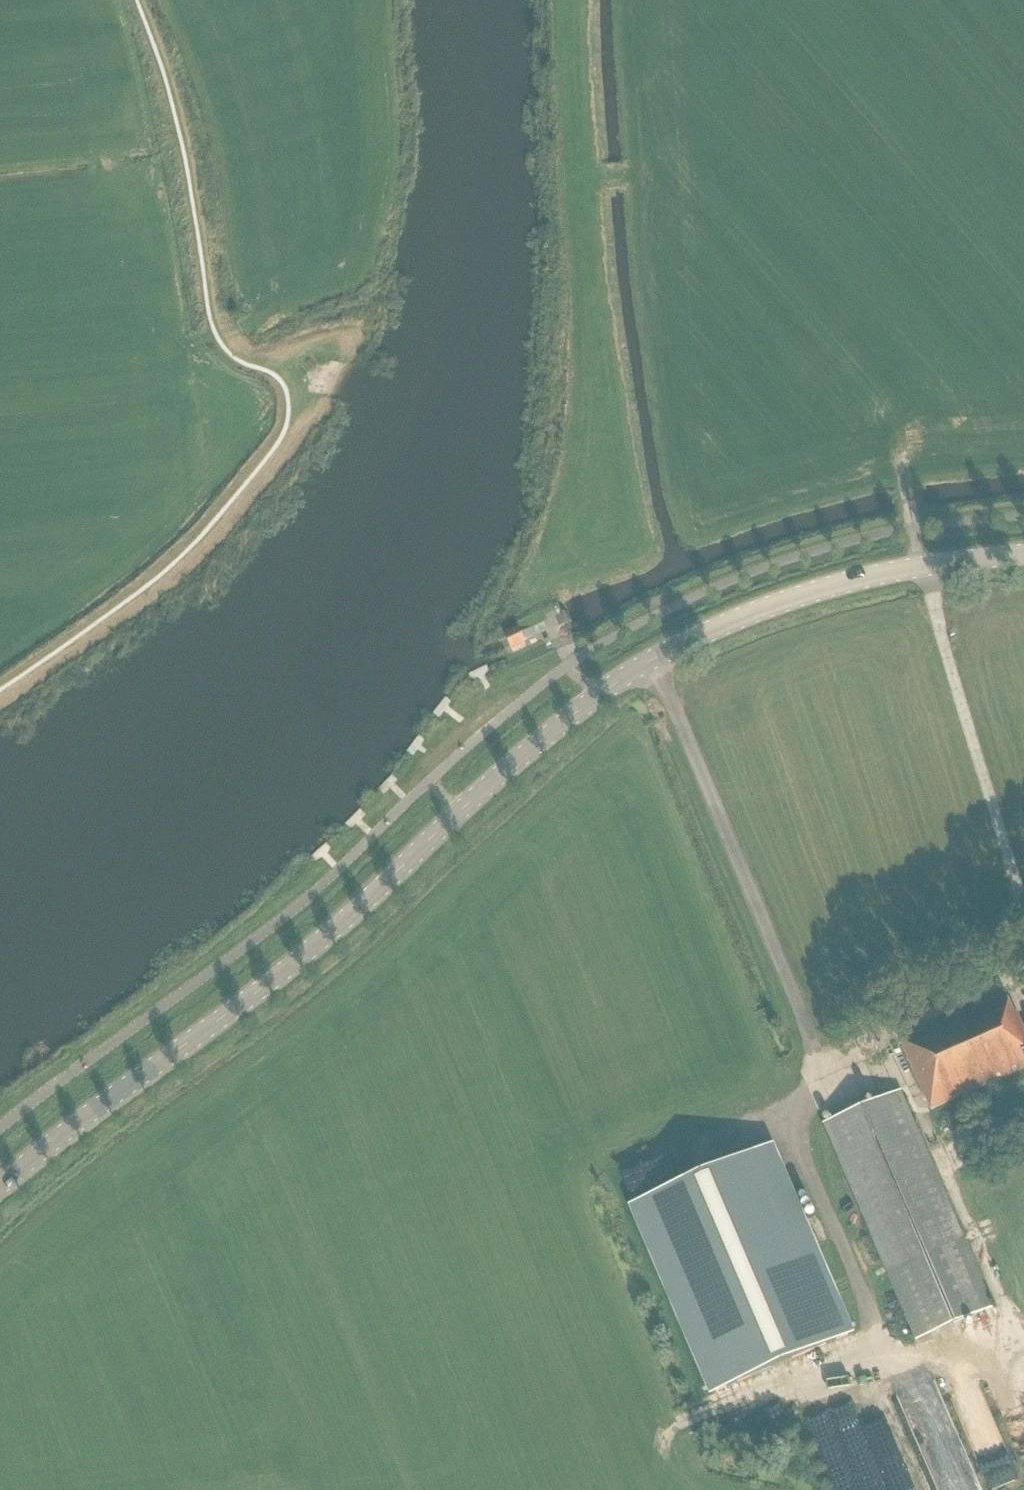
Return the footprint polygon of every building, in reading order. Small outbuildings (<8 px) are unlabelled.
[(511,650),(525,644),(520,632),(519,630),(505,636),(506,638),(511,650)] [(1005,994),(901,1042),(931,1110),(1023,1068),(1023,1030),(1016,1013),(1014,1014),(1005,994)] [(916,1340),(992,1307),(963,1239),(900,1091),(822,1123),(886,1272),(916,1340)] [(768,1148),(635,1205),(715,1392),(848,1335),(768,1148)] [(1014,1469),(983,1384),(962,1392),(976,1431),(981,1429),(991,1456),(980,1460),(987,1479),(1014,1469)] [(920,1393),(916,1391),(914,1390),(911,1389),(906,1388),(903,1388),(900,1387),(896,1387),(890,1388),(887,1389),(882,1390),(881,1390),(877,1392),(874,1394),(872,1395),(869,1397),(866,1400),(863,1403),(861,1406),(859,1408),(857,1411),(856,1413),(855,1416),(854,1419),(852,1423),(852,1426),(852,1429),(851,1432),(851,1435),(852,1440),(852,1443),(853,1446),(854,1449),(855,1453),(857,1455),(858,1458),(860,1461),(862,1463),(864,1465),(866,1467),(868,1469),(871,1471),(873,1473),(876,1474),(880,1476),(883,1477),(886,1478),(892,1479),(898,1480),(902,1479),(905,1479),(908,1478),(912,1477),(915,1476),(919,1474),(922,1473),(925,1471),(928,1468),(931,1465),(933,1463),(935,1460),(937,1458),(938,1455),(940,1452),(941,1450),(942,1447),(943,1444),(943,1439),(944,1436),(944,1433),(944,1430),(943,1427),(943,1424),(942,1421),(941,1419),(940,1416),(939,1413),(937,1410),(937,1409),(934,1405),(931,1402),(929,1400),(927,1398),(923,1395),(920,1393)]
